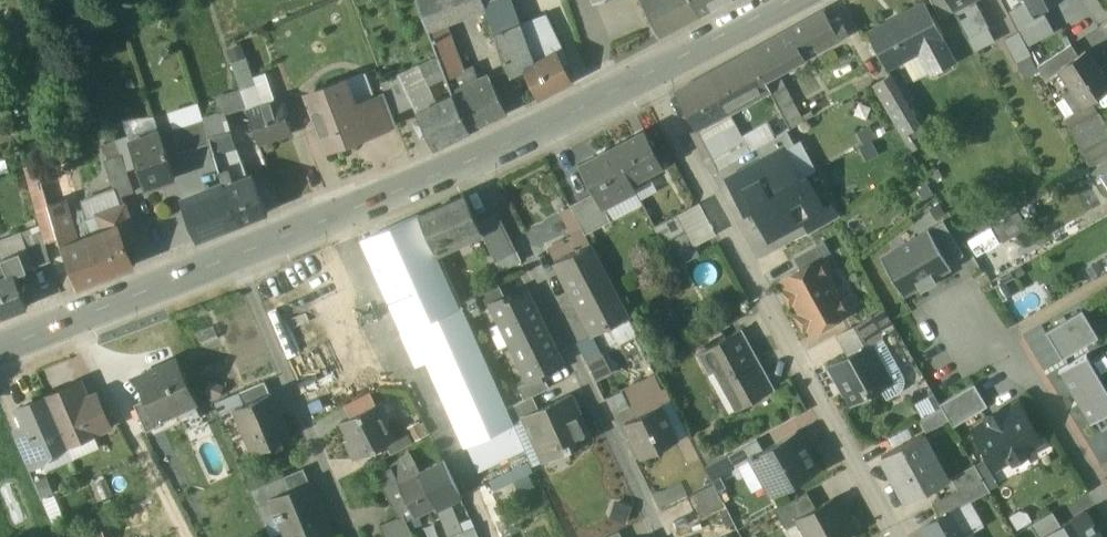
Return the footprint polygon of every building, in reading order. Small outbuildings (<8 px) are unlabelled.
[(427,29),(446,22),(486,7),(483,0),(416,0),(427,29)] [(486,7),(495,32),(514,25),(520,23),(512,0),(483,0),(486,7)] [(641,1),(660,36),(699,16),(691,0),(643,0),(641,1)] [(699,16),(728,0),(691,0),(699,16)] [(939,18),(954,11),(953,8),(949,0),(930,0),(939,18)] [(973,0),(967,0),(953,8),(954,11),(967,36),(987,26),(973,0)] [(1008,10),(1023,2),(1023,0),(1003,0),(1008,10)] [(1033,11),(1055,0),(1028,0),(1033,11)] [(1023,2),(1008,10),(1026,44),(1052,30),(1043,12),(1032,18),(1023,2)] [(926,4),(871,33),(889,68),(921,52),(933,75),(955,64),(943,40),(944,39),(926,4)] [(823,11),(749,52),(763,78),(778,71),(840,38),(830,21),(828,17),(823,11)] [(520,23),(514,25),(525,58),(532,55),(534,62),(556,50),(557,51),(562,48),(546,13),(520,23)] [(847,34),(838,17),(830,21),(840,38),(847,34)] [(446,22),(427,29),(434,48),(437,57),(438,57),(445,74),(455,96),(483,82),(475,65),(466,69),(446,22)] [(514,25),(495,32),(511,76),(523,71),(522,68),(534,62),(532,55),(525,58),(514,25)] [(1029,53),(1017,31),(1003,39),(1015,61),(1029,53)] [(1070,44),(1037,66),(1044,80),(1056,72),(1055,71),(1078,56),(1070,44)] [(434,48),(422,54),(425,63),(437,57),(434,48)] [(534,62),(522,68),(523,71),(537,97),(572,79),(557,51),(556,50),(534,62)] [(1055,71),(1056,72),(1060,78),(1066,74),(1085,104),(1086,103),(1106,89),(1106,84),(1086,51),(1078,56),(1055,71)] [(749,52),(676,91),(697,129),(728,112),(769,90),(769,89),(763,78),(749,52)] [(246,57),(232,62),(241,89),(255,84),(246,57)] [(425,63),(420,65),(428,83),(445,74),(438,57),(437,57),(425,63)] [(428,83),(420,65),(402,75),(381,83),(393,115),(414,105),(416,111),(438,102),(428,83)] [(778,71),(763,78),(769,89),(783,81),(778,71)] [(890,76),(875,85),(903,135),(919,126),(890,76)] [(483,82),(455,96),(469,130),(507,112),(493,77),(483,82)] [(385,96),(355,108),(345,79),(318,89),(325,106),(312,111),(328,149),(396,124),(393,115),(392,115),(385,96)] [(804,120),(783,81),(769,89),(769,90),(779,108),(790,128),(804,120)] [(469,130),(455,96),(438,102),(416,111),(421,120),(414,123),(420,137),(427,133),(433,147),(469,130)] [(248,109),(259,143),(293,131),(282,98),(248,109)] [(1064,117),(1090,168),(1106,157),(1106,129),(1099,114),(1094,116),(1086,103),(1085,104),(1064,117)] [(779,108),(763,116),(775,137),(786,131),(790,129),(790,128),(779,108)] [(225,112),(204,118),(210,135),(230,128),(225,112)] [(728,112),(697,129),(695,145),(705,165),(714,160),(719,168),(749,151),(728,112)] [(230,128),(210,135),(216,153),(233,147),(237,146),(230,128)] [(644,129),(613,146),(631,181),(663,164),(644,129)] [(131,141),(130,141),(139,167),(146,189),(179,178),(162,131),(131,141)] [(756,147),(764,160),(794,144),(786,131),(756,147)] [(130,141),(131,141),(130,136),(117,141),(121,154),(126,170),(127,171),(139,167),(130,141)] [(248,178),(237,146),(233,147),(236,159),(232,166),(221,170),(226,185),(248,178)] [(613,146),(579,164),(597,196),(599,199),(600,199),(615,191),(618,196),(635,187),(631,181),(613,146)] [(233,147),(216,153),(221,170),(232,166),(236,159),(233,147)] [(764,160),(728,179),(744,209),(799,180),(782,150),(764,160)] [(126,170),(121,154),(107,159),(112,175),(126,170)] [(714,160),(705,165),(709,173),(719,168),(714,160)] [(127,171),(126,170),(112,175),(119,197),(134,192),(127,171)] [(248,178),(226,185),(239,223),(267,212),(254,176),(248,178)] [(769,239),(804,220),(824,209),(807,176),(799,180),(744,209),(750,220),(757,216),(769,239)] [(226,185),(183,202),(197,240),(239,223),(226,185)] [(59,235),(49,204),(44,189),(32,192),(43,231),(46,242),(59,238),(59,235)] [(465,195),(420,215),(436,250),(481,230),(478,223),(465,195)] [(597,196),(572,209),(585,233),(611,220),(600,199),(599,199),(597,196)] [(74,231),(64,199),(49,204),(59,235),(72,231),(74,231)] [(125,204),(98,215),(105,234),(119,228),(132,223),(125,204)] [(832,205),(824,209),(804,220),(811,232),(838,218),(832,205)] [(997,240),(1025,226),(1017,209),(989,223),(997,240)] [(403,334),(462,308),(436,250),(420,215),(418,212),(360,238),(403,334)] [(679,212),(655,225),(677,265),(701,253),(679,212)] [(498,213),(478,223),(481,230),(495,260),(516,250),(498,213)] [(950,263),(964,255),(944,221),(930,229),(950,263)] [(132,223),(119,228),(126,245),(139,240),(132,223)] [(988,225),(964,239),(973,255),(997,242),(988,225)] [(105,234),(91,239),(99,257),(97,259),(104,277),(134,266),(126,245),(119,228),(105,234)] [(904,300),(954,272),(950,263),(930,229),(880,258),(904,300)] [(46,242),(43,231),(23,238),(28,249),(35,268),(52,262),(46,242)] [(72,231),(59,235),(59,238),(63,251),(67,250),(67,249),(77,244),(72,231)] [(22,234),(0,244),(0,266),(1,268),(5,266),(3,260),(28,249),(23,238),(22,234)] [(99,257),(91,239),(77,244),(67,249),(67,250),(81,286),(104,277),(97,259),(99,257)] [(823,241),(793,258),(799,269),(818,259),(830,253),(823,241)] [(591,244),(579,250),(589,269),(600,263),(591,244)] [(35,268),(28,249),(3,260),(5,266),(9,275),(16,273),(16,275),(35,268)] [(516,250),(495,260),(500,270),(521,260),(516,250)] [(609,279),(597,285),(589,269),(579,250),(556,262),(565,279),(566,279),(581,308),(578,310),(591,336),(592,337),(593,337),(607,329),(609,332),(612,331),(606,320),(625,310),(609,279)] [(799,269),(781,279),(811,333),(847,313),(847,312),(847,311),(846,311),(848,306),(843,298),(838,297),(839,296),(838,296),(827,277),(828,276),(827,276),(829,271),(824,263),(819,261),(818,259),(799,269)] [(600,263),(589,269),(597,285),(609,279),(600,263)] [(9,275),(5,266),(1,268),(0,266),(0,278),(9,275)] [(0,278),(0,310),(3,317),(28,307),(16,275),(16,273),(9,275),(0,278)] [(499,284),(474,296),(481,310),(491,305),(490,304),(505,297),(499,284)] [(527,292),(510,301),(507,296),(505,297),(490,304),(491,305),(499,322),(502,321),(512,342),(543,326),(527,292)] [(462,308),(403,334),(416,364),(428,359),(475,338),(462,308)] [(1084,314),(1049,334),(1063,359),(1099,338),(1084,314)] [(871,316),(837,335),(848,354),(871,342),(882,335),(871,316)] [(543,326),(512,342),(522,363),(520,364),(528,381),(529,382),(543,375),(546,374),(543,369),(560,360),(543,326)] [(740,330),(698,354),(708,372),(714,369),(735,406),(730,409),(731,411),(773,387),(762,369),(760,371),(739,333),(741,332),(740,330)] [(903,376),(882,335),(871,342),(887,370),(877,375),(883,387),(880,388),(886,399),(898,393),(903,388),(905,382),(903,376)] [(610,371),(593,337),(592,337),(591,336),(576,343),(594,379),(610,371)] [(475,338),(428,359),(466,443),(513,422),(506,408),(475,338)] [(848,354),(828,365),(837,383),(840,381),(852,404),(880,388),(883,387),(877,375),(887,370),(871,342),(848,354)] [(1104,430),(1106,428),(1106,347),(1105,344),(1059,371),(1071,391),(1077,387),(1104,430)] [(176,361),(138,377),(147,399),(157,421),(158,421),(181,411),(178,404),(192,397),(176,361)] [(543,375),(529,382),(528,381),(518,386),(524,399),(531,396),(549,387),(543,375)] [(80,382),(46,396),(67,444),(110,426),(96,394),(87,398),(80,382)] [(265,382),(239,393),(244,405),(270,394),(265,382)] [(630,406),(629,407),(635,418),(659,407),(672,401),(665,389),(630,406)] [(976,389),(942,408),(949,421),(953,429),(988,410),(976,389)] [(622,390),(611,395),(619,411),(629,407),(630,406),(622,390)] [(244,405),(235,409),(254,453),(290,437),(271,394),(270,394),(244,405)] [(912,402),(917,413),(934,406),(929,394),(912,402)] [(46,396),(17,409),(24,427),(37,457),(39,456),(67,444),(46,396)] [(524,399),(506,408),(513,421),(526,415),(538,410),(531,396),(524,399)] [(589,438),(570,396),(538,410),(526,415),(545,458),(589,438)] [(147,399),(135,405),(147,432),(161,426),(158,421),(157,421),(147,399)] [(672,401),(659,407),(676,441),(689,434),(672,401)] [(969,430),(995,475),(1045,445),(1018,401),(969,430)] [(376,405),(341,422),(349,438),(345,440),(354,459),(393,440),(376,405)] [(635,418),(626,423),(642,458),(676,441),(659,407),(635,418)] [(942,408),(920,420),(927,434),(949,421),(942,408)] [(421,419),(405,425),(410,438),(426,432),(421,419)] [(513,422),(466,443),(475,463),(522,443),(513,422)] [(24,427),(12,432),(27,469),(42,462),(39,456),(37,457),(24,427)] [(762,450),(749,457),(750,459),(771,497),(818,471),(796,432),(762,450)] [(922,434),(882,456),(907,503),(948,481),(922,434)] [(756,439),(725,456),(732,468),(733,469),(750,459),(749,457),(762,450),(756,439)] [(411,454),(392,466),(398,480),(401,486),(421,475),(411,454)] [(725,456),(706,467),(712,479),(732,468),(725,456)] [(445,462),(421,475),(437,506),(437,507),(445,504),(460,496),(445,462)] [(975,465),(951,477),(958,490),(981,477),(975,465)] [(421,475),(401,486),(415,517),(437,506),(421,475)] [(284,476),(249,491),(257,507),(274,501),(274,500),(273,500),(292,492),(284,476)] [(990,491),(981,477),(958,490),(965,504),(990,491)] [(398,480),(386,487),(402,518),(404,517),(407,523),(416,518),(415,517),(401,486),(398,480)] [(274,500),(274,501),(279,513),(275,515),(277,520),(285,517),(293,536),(327,536),(331,535),(309,484),(292,492),(274,500)] [(715,484),(687,497),(696,515),(724,501),(715,484)] [(958,490),(932,504),(939,518),(955,509),(965,504),(958,490)] [(807,492),(774,510),(784,528),(796,521),(795,520),(816,508),(807,492)] [(795,520),(796,521),(805,536),(843,536),(851,532),(832,499),(816,508),(795,520)] [(274,501),(257,507),(271,536),(293,536),(285,517),(277,520),(275,515),(279,513),(274,501)] [(454,509),(448,511),(445,504),(437,507),(449,536),(478,536),(475,531),(464,535),(454,509)] [(920,529),(925,536),(971,536),(955,509),(939,518),(920,529)] [(1023,511),(1011,518),(1018,529),(1029,522),(1023,511)] [(1042,536),(1100,536),(1084,511),(1060,526),(1042,536)] [(1053,513),(1031,526),(1038,536),(1042,536),(1060,526),(1053,513)] [(381,525),(386,536),(413,536),(407,523),(404,517),(402,518),(381,525)] [(81,536),(105,536),(101,529),(81,536)]
